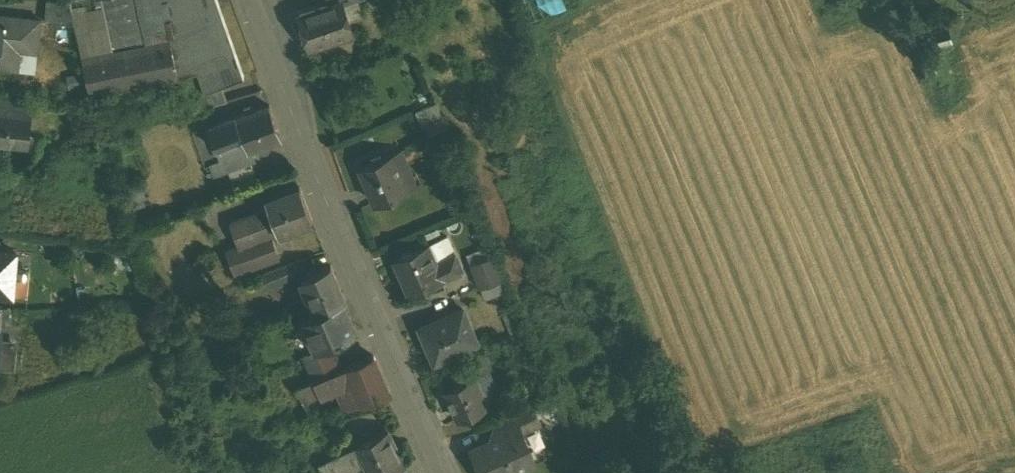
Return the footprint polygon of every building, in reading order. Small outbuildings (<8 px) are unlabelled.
[(45,20),(74,21),(70,0),(46,0),(45,20)] [(74,21),(82,56),(113,49),(102,0),(70,0),(74,21)] [(216,0),(102,0),(113,49),(82,56),(89,91),(198,69),(204,87),(205,88),(221,84),(244,78),(216,0)] [(539,18),(572,6),(570,0),(532,0),(539,18)] [(330,5),(300,15),(311,47),(350,34),(354,34),(348,18),(343,2),(343,1),(330,5)] [(0,14),(0,64),(18,66),(20,36),(38,38),(40,18),(0,14)] [(221,84),(205,88),(204,87),(194,90),(201,109),(227,102),(221,84)] [(31,98),(8,97),(7,111),(31,113),(31,98)] [(422,121),(444,113),(439,101),(417,109),(422,121)] [(269,105),(237,118),(248,145),(249,149),(282,137),(269,105)] [(28,143),(31,113),(7,111),(0,110),(0,140),(28,143)] [(218,156),(248,145),(237,118),(207,130),(218,156)] [(255,163),(249,149),(248,145),(218,156),(220,163),(208,168),(213,179),(255,163)] [(393,153),(360,167),(375,204),(409,190),(393,153)] [(300,188),(266,200),(269,209),(279,234),(312,221),(300,188)] [(269,209),(230,223),(239,248),(239,249),(270,237),(279,234),(269,209)] [(270,237),(239,249),(239,248),(229,252),(236,272),(277,257),(270,237)] [(428,244),(395,259),(411,294),(444,280),(434,257),(428,244)] [(456,247),(434,257),(444,280),(466,269),(456,247)] [(12,295),(14,272),(16,252),(0,251),(0,294),(12,295)] [(494,253),(472,262),(481,286),(504,277),(494,253)] [(295,263),(262,276),(268,289),(300,275),(295,263)] [(331,267),(301,280),(315,315),(343,302),(345,301),(331,267)] [(29,273),(14,272),(12,295),(27,297),(29,273)] [(504,277),(481,286),(487,299),(509,290),(504,277)] [(315,315),(303,321),(316,351),(330,345),(356,333),(343,302),(315,315)] [(479,342),(463,306),(419,326),(435,362),(479,342)] [(513,307),(502,312),(514,339),(525,334),(513,307)] [(466,360),(473,376),(489,369),(493,367),(491,362),(509,355),(505,344),(466,360)] [(316,351),(304,357),(314,381),(340,370),(330,345),(316,351)] [(374,355),(340,370),(348,388),(339,392),(348,412),(390,392),(374,355)] [(473,376),(445,389),(459,420),(489,406),(487,402),(501,396),(489,369),(473,376)] [(314,381),(313,381),(321,400),(339,392),(348,388),(340,370),(314,381)] [(533,403),(496,420),(502,434),(521,426),(523,431),(542,422),(533,403)] [(502,434),(472,447),(483,472),(511,472),(537,461),(523,431),(521,426),(502,434)] [(356,444),(364,460),(370,472),(399,472),(396,467),(404,463),(387,428),(356,444)] [(318,462),(323,472),(338,472),(348,468),(364,460),(356,444),(318,462)]
